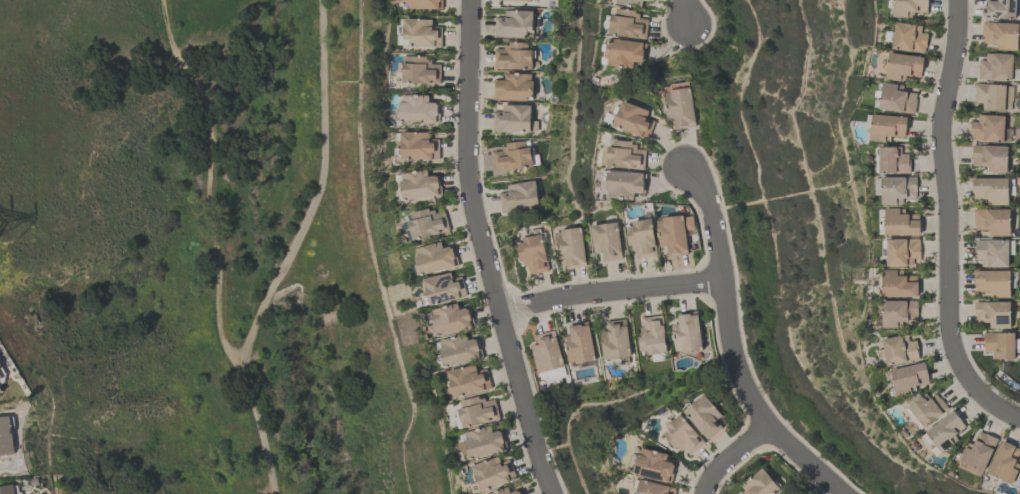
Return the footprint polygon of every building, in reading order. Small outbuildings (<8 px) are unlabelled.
[(398,1),(398,0),(442,0),(442,9),(409,8),(410,7),(404,7),(404,5),(403,5),(403,2),(398,1)] [(893,18),(894,0),(929,0),(929,7),(928,7),(928,13),(914,12),(914,17),(908,17),(908,18),(893,18)] [(986,5),(987,0),(1017,0),(1016,20),(984,18),(984,15),(983,15),(984,8),(985,8),(985,5),(986,5)] [(646,38),(637,37),(636,38),(609,35),(612,15),(616,15),(617,8),(636,10),(635,12),(641,13),(640,17),(649,18),(646,38)] [(534,10),(534,17),(535,17),(535,24),(534,24),(534,32),(528,32),(528,37),(503,37),(503,36),(496,36),(496,17),(506,17),(506,10),(534,10)] [(433,19),(433,26),(443,26),(442,47),(410,46),(410,44),(404,44),(404,35),(403,35),(403,29),(404,29),(405,18),(433,19)] [(923,26),(922,33),(929,34),(927,48),(925,47),(925,53),(912,51),(912,52),(893,49),(896,22),(923,26)] [(1019,24),(1018,51),(1002,50),(1002,49),(996,48),(997,43),(983,42),(984,36),(982,36),(983,22),(1019,24)] [(645,63),(634,61),(633,68),(607,65),(608,58),(606,58),(606,56),(605,56),(606,51),(607,51),(608,42),(609,42),(609,38),(647,43),(645,63)] [(528,49),(533,49),(533,69),(505,69),(505,68),(495,68),(495,48),(504,49),(504,44),(510,44),(510,41),(528,42),(528,49)] [(905,82),(886,79),(890,53),(925,58),(922,78),(911,76),(911,77),(906,76),(905,82)] [(980,59),(986,60),(987,53),(1013,54),(1012,81),(992,80),(992,79),(979,78),(980,59)] [(427,56),(427,64),(441,64),(440,83),(403,82),(403,72),(400,72),(400,64),(404,64),(404,56),(427,56)] [(494,99),(494,79),(506,79),(506,73),(531,73),(531,80),(534,81),(533,97),(533,98),(532,98),(532,99),(527,99),(527,100),(494,99)] [(904,85),(903,91),(917,93),(916,99),(917,99),(915,114),(904,112),(904,113),(879,110),(883,82),(904,85)] [(1006,85),(1005,111),(982,110),(983,102),(975,102),(976,96),(974,96),(975,82),(989,83),(989,84),(1006,85)] [(695,125),(677,128),(677,125),(675,126),(674,118),(668,119),(665,93),(671,92),(671,90),(691,87),(696,123),(695,123),(695,125)] [(429,95),(429,103),(440,103),(439,123),(401,122),(401,101),(403,102),(403,95),(429,95)] [(624,101),(650,111),(647,117),(656,121),(648,139),(642,137),(642,138),(614,127),(618,116),(616,116),(620,107),(621,108),(624,101)] [(531,132),(500,131),(493,131),(494,111),(503,111),(503,104),(531,105),(531,108),(532,108),(532,120),(537,120),(537,130),(531,130),(531,132)] [(1006,116),(1004,143),(983,142),(983,141),(971,140),(972,134),(970,134),(971,121),(978,122),(979,114),(1006,116)] [(871,141),(873,115),(908,118),(907,133),(905,133),(905,138),(890,137),(889,143),(871,141)] [(402,132),(430,132),(430,139),(440,139),(440,159),(402,159),(402,158),(396,158),(396,148),(402,148),(402,132)] [(503,151),(502,146),(507,146),(507,143),(525,140),(526,148),(531,147),(533,166),(496,171),(494,152),(503,151)] [(645,169),(635,169),(608,167),(609,147),(614,148),(615,140),(633,142),(633,144),(638,145),(637,149),(646,149),(645,169)] [(972,165),(973,144),(984,145),(1008,146),(1007,173),(992,173),(992,172),(987,171),(987,167),(982,167),(982,166),(972,165)] [(880,174),(880,148),(902,147),(902,154),(909,154),(909,156),(911,155),(911,173),(880,174)] [(404,201),(404,199),(401,199),(399,189),(402,189),(400,174),(427,170),(428,176),(439,174),(443,194),(404,201)] [(647,174),(645,193),(642,193),(642,194),(635,193),(634,200),(608,198),(609,191),(607,191),(608,171),(647,174)] [(917,177),(917,198),(908,198),(908,199),(903,199),(903,204),(897,204),(897,205),(882,205),(882,178),(907,178),(907,177),(917,177)] [(1009,206),(992,206),(992,205),(987,205),(987,199),(973,199),(973,194),(972,194),(972,179),(1009,178),(1009,206)] [(540,207),(502,213),(499,192),(509,191),(508,185),(536,180),(537,187),(538,187),(539,198),(540,207)] [(436,213),(445,210),(450,231),(413,240),(411,229),(408,230),(406,223),(409,222),(409,221),(413,220),(411,213),(429,208),(430,211),(435,210),(436,213)] [(886,236),(885,209),(904,209),(904,215),(910,215),(910,214),(920,214),(920,221),(921,221),(921,236),(886,236)] [(1010,236),(994,236),(989,236),(989,230),(984,230),(984,229),(975,229),(974,209),(1010,209),(1010,236)] [(689,254),(669,257),(667,246),(661,246),(657,221),(664,220),(663,218),(682,216),(682,217),(693,215),(695,229),(686,230),(689,254)] [(638,258),(636,249),(632,250),(632,245),(629,246),(626,227),(633,226),(633,222),(652,219),(657,255),(638,258)] [(603,261),(602,252),(595,253),(592,226),(618,222),(622,254),(620,254),(621,259),(603,261)] [(582,227),(587,265),(566,268),(565,258),(559,259),(555,233),(561,232),(561,230),(582,227)] [(523,237),(542,234),(549,270),(530,273),(528,265),(524,265),(523,261),(520,262),(517,243),(523,242),(523,237)] [(920,239),(920,245),(921,258),(913,258),(913,265),(908,265),(908,266),(888,267),(887,240),(907,240),(907,239),(920,239)] [(1009,239),(1008,267),(988,267),(988,266),(981,266),(981,259),(974,259),(974,239),(1009,239)] [(459,265),(421,276),(421,274),(418,275),(415,265),(418,264),(415,255),(417,255),(416,249),(442,241),(444,248),(454,246),(459,265)] [(919,297),(883,298),(883,271),(898,271),(898,270),(908,270),(908,276),(917,275),(917,282),(918,282),(919,297)] [(974,271),(1010,271),(1010,297),(990,298),(990,292),(985,292),(985,291),(974,291),(974,271)] [(462,277),(467,296),(431,305),(428,294),(427,294),(425,287),(426,286),(424,279),(451,272),(453,279),(462,277)] [(883,302),(907,302),(907,300),(918,300),(918,315),(917,315),(918,321),(909,322),(909,327),(898,327),(898,328),(883,328),(883,302)] [(1010,302),(1010,328),(990,328),(990,323),(984,323),(984,319),(975,319),(975,302),(1010,302)] [(475,326),(437,337),(432,317),(434,316),(432,310),(458,303),(460,310),(470,307),(475,326)] [(678,313),(697,310),(702,349),(689,350),(689,352),(683,353),(683,352),(682,352),(681,350),(674,351),(671,324),(678,323),(677,316),(678,316),(678,313)] [(640,351),(638,334),(640,333),(640,326),(643,326),(642,317),(663,314),(667,352),(647,354),(647,350),(640,351)] [(604,358),(600,330),(607,329),(606,320),(626,318),(631,355),(619,356),(619,358),(612,359),(612,357),(604,358)] [(568,362),(563,336),(570,335),(568,325),(588,321),(595,358),(582,361),(582,362),(577,363),(577,362),(575,362),(575,360),(568,362)] [(554,330),(563,365),(538,372),(531,345),(537,344),(535,335),(554,330)] [(992,352),(985,352),(985,345),(983,345),(983,332),(997,332),(997,333),(1014,333),(1014,359),(997,359),(997,358),(992,358),(992,352)] [(441,341),(466,334),(468,340),(479,337),(484,358),(445,368),(440,348),(443,347),(441,341)] [(917,340),(919,352),(918,353),(919,359),(908,361),(908,362),(888,366),(883,340),(908,335),(910,341),(917,340)] [(892,371),(926,363),(929,377),(928,377),(929,382),(920,385),(916,386),(917,391),(898,396),(892,371)] [(11,392),(0,364),(0,396),(11,392)] [(492,388),(455,398),(455,397),(452,398),(451,397),(450,395),(448,393),(447,390),(449,387),(451,386),(449,379),(450,379),(448,371),(475,364),(476,371),(487,368),(492,388)] [(707,440),(701,432),(683,410),(704,393),(721,415),(716,419),(722,427),(707,440)] [(936,394),(940,399),(941,398),(950,408),(926,428),(909,408),(927,393),(931,399),(936,394)] [(495,399),(500,418),(463,428),(460,418),(458,418),(456,411),(459,410),(458,409),(463,408),(461,401),(479,396),(480,399),(485,398),(486,402),(495,399)] [(967,427),(956,436),(959,440),(945,451),(946,452),(944,454),(927,433),(955,411),(964,422),(964,423),(967,427)] [(689,455),(683,447),(680,450),(677,446),(675,448),(663,433),(669,428),(666,424),(680,412),(705,442),(689,455)] [(15,453),(0,455),(0,417),(11,415),(12,425),(11,425),(11,433),(13,433),(14,439),(15,441),(15,444),(14,446),(15,453)] [(502,430),(508,449),(470,459),(465,440),(467,439),(465,432),(488,426),(490,433),(502,430)] [(997,438),(983,469),(960,459),(965,446),(966,446),(968,442),(973,444),(979,430),(984,433),(985,432),(997,438)] [(1015,461),(1019,464),(1019,466),(1011,483),(986,472),(1002,439),(1015,445),(1014,446),(1019,449),(1019,451),(1015,461)] [(671,483),(632,473),(633,472),(628,470),(632,453),(637,455),(638,453),(640,453),(642,447),(668,453),(666,460),(677,463),(671,483)] [(481,490),(472,465),(498,455),(500,462),(510,458),(517,477),(481,490)] [(781,486),(772,493),(742,493),(745,491),(740,485),(762,467),(773,481),(775,479),(781,486)] [(676,488),(674,493),(636,493),(640,477),(669,485),(669,486),(676,488)] [(13,484),(15,493),(0,493),(0,487),(13,484)] [(520,488),(523,493),(485,493),(490,492),(490,491),(502,487),(503,488),(508,486),(510,491),(520,488)]
